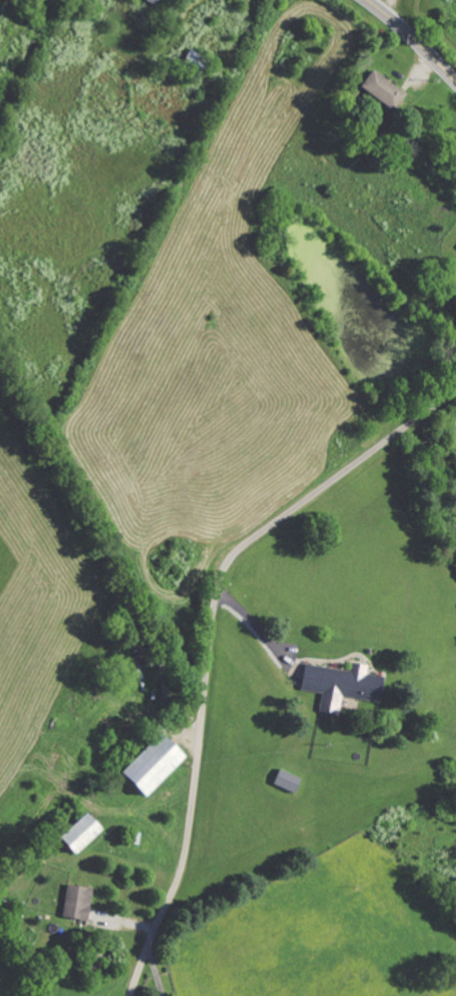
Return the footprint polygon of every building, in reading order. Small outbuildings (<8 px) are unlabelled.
[(392,112),(404,94),(371,70),(358,88),(392,112)] [(298,689),(320,693),(318,712),(337,715),(340,697),(377,702),(381,677),(363,675),(364,665),(349,663),(348,672),(302,665),(298,689)] [(114,773),(140,797),(179,756),(153,732),(114,773)] [(270,785),(291,793),(298,778),(277,769),(270,785)] [(70,855),(97,829),(81,812),(54,839),(70,855)] [(61,918),(86,920),(89,887),(64,885),(61,918)]
